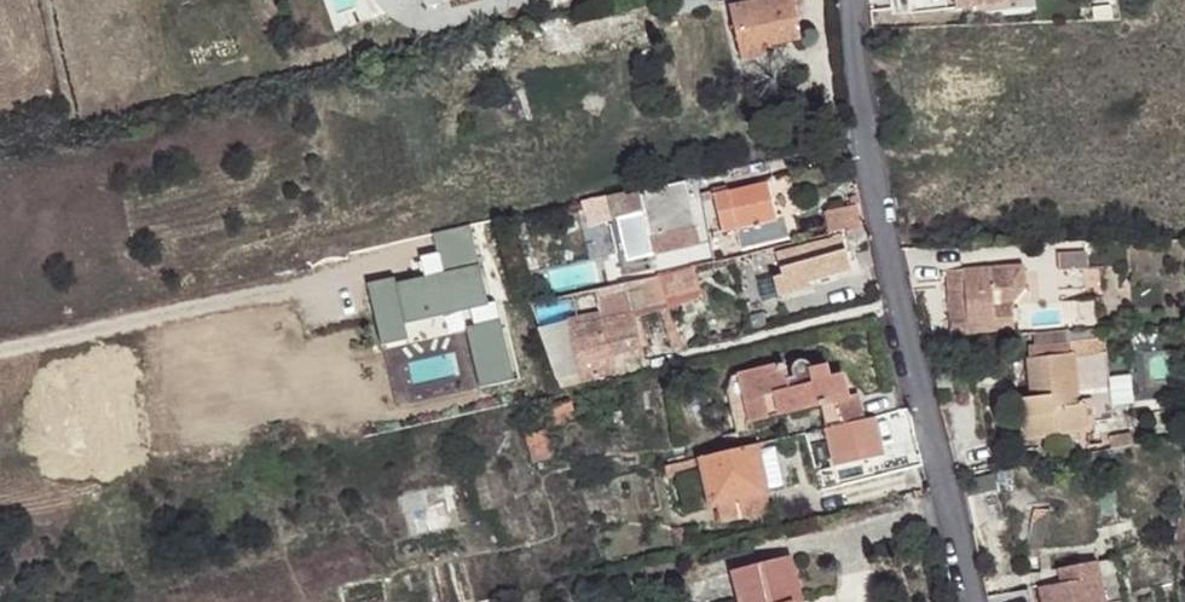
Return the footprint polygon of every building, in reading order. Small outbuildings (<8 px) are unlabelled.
[(708,0),(678,0),(680,8),(709,3),(708,0)] [(792,0),(728,0),(741,58),(767,52),(766,47),(801,40),(792,0)] [(645,213),(655,255),(700,245),(686,182),(626,196),(630,216),(645,213)] [(737,229),(742,251),(788,239),(783,218),(777,220),(768,183),(713,195),(715,199),(723,232),(737,229)] [(701,195),(702,202),(715,199),(713,195),(713,192),(701,195)] [(825,211),(830,234),(859,227),(855,206),(825,211)] [(776,252),(782,276),(774,278),(776,295),(808,289),(807,283),(851,273),(842,236),(776,252)] [(1059,271),(1085,270),(1084,252),(1058,253),(1059,271)] [(694,266),(656,276),(668,308),(703,297),(694,266)] [(951,335),(1014,330),(1012,304),(1025,289),(1024,266),(946,272),(951,335)] [(668,308),(656,276),(643,279),(651,313),(661,310),(672,350),(681,346),(668,308)] [(567,321),(581,383),(628,371),(626,361),(644,357),(630,292),(598,299),(600,313),(567,321)] [(1097,340),(1098,354),(1106,353),(1104,332),(1028,339),(1029,346),(1097,340)] [(1106,353),(1098,354),(1097,340),(1029,346),(1034,399),(1019,400),(1022,439),(1056,436),(1056,434),(1085,431),(1085,423),(1093,423),(1112,421),(1106,353)] [(832,427),(865,419),(859,395),(847,397),(842,374),(831,378),(825,379),(822,367),(811,370),(810,365),(808,364),(806,363),(804,362),(802,361),(799,362),(796,363),(794,365),(793,368),(793,371),(794,377),(786,379),(783,364),(731,377),(729,382),(727,391),(735,428),(827,405),(832,427)] [(831,378),(828,366),(822,367),(825,379),(831,378)] [(572,400),(553,408),(556,418),(566,415),(570,424),(576,421),(573,412),(576,411),(572,400)] [(865,419),(832,427),(838,455),(879,445),(881,457),(889,455),(880,416),(865,419)] [(1093,423),(1085,423),(1085,431),(1093,430),(1093,423)] [(1109,437),(1111,449),(1133,445),(1131,433),(1109,437)] [(702,465),(712,506),(715,505),(738,500),(768,493),(767,488),(783,485),(774,448),(758,452),(757,445),(700,458),(702,465)] [(879,445),(838,455),(840,465),(881,457),(879,445)] [(665,467),(667,475),(672,475),(691,470),(691,467),(702,465),(700,458),(665,467)] [(1100,474),(1111,473),(1109,462),(1098,464),(1100,474)] [(738,500),(715,505),(720,524),(742,519),(738,500)] [(1047,510),(1033,511),(1027,546),(1040,548),(1047,510)] [(793,557),(732,573),(739,601),(804,601),(793,557)] [(1126,601),(1117,558),(1059,569),(1062,584),(1100,577),(1105,601),(1122,601),(1126,601)] [(1062,584),(1040,589),(1042,601),(1105,601),(1100,577),(1062,584)]
